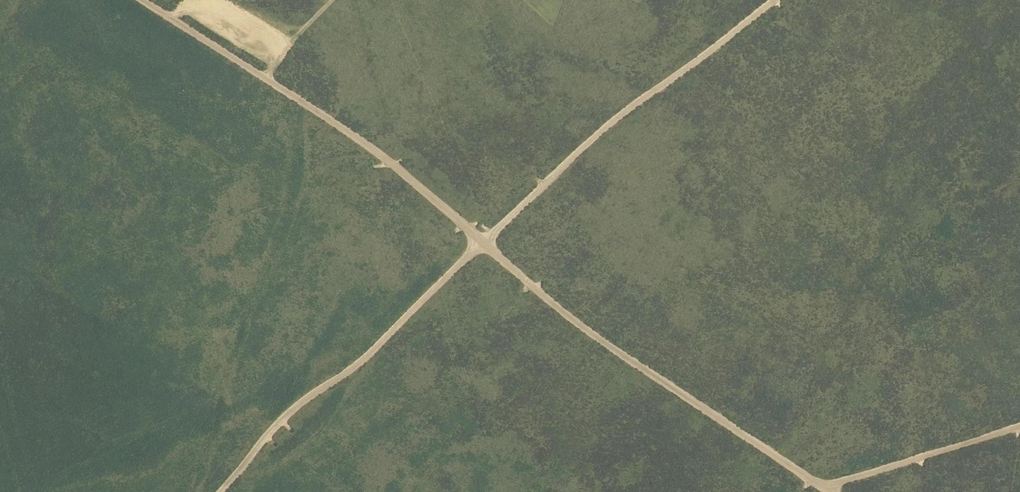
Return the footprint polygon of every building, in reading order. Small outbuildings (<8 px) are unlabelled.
[(257,30),(265,36),(270,29),(262,23),(257,30)]
